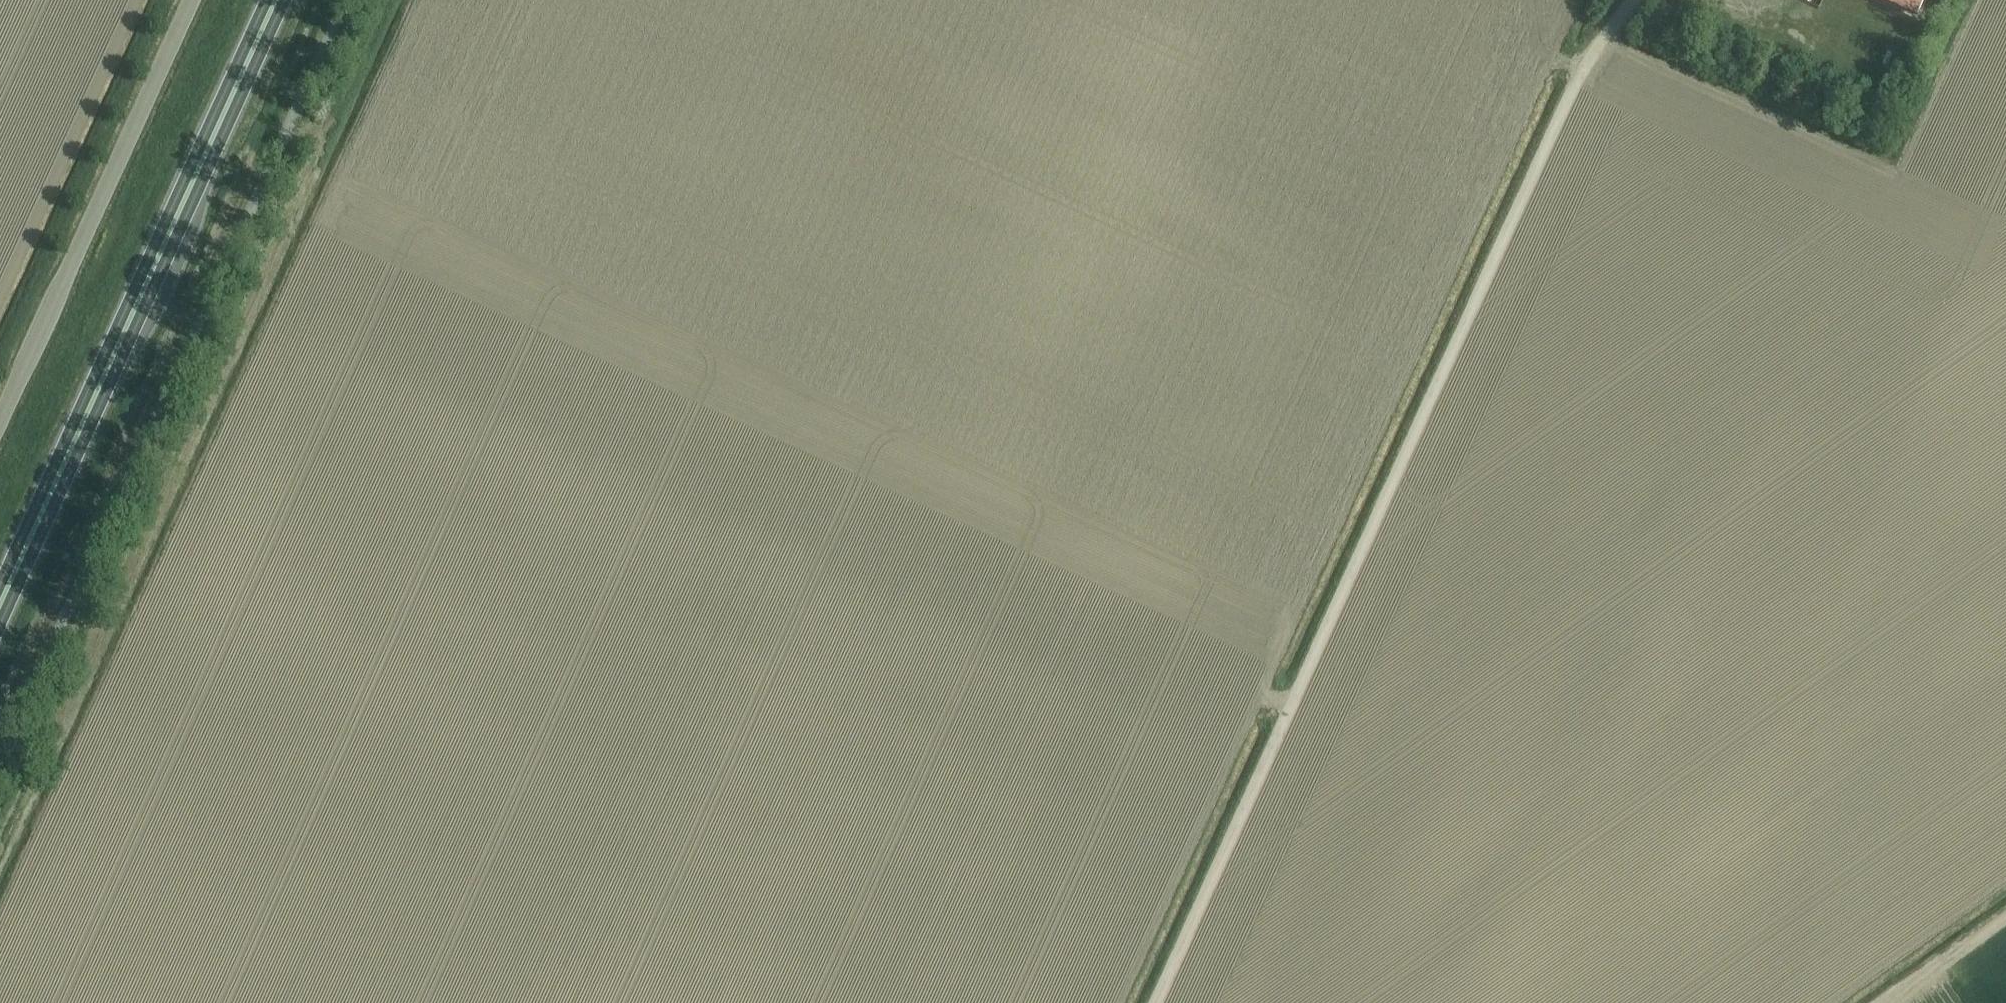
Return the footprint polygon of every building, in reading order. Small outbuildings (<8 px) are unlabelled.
[(1914,14),(1920,0),(1883,0),(1914,14)]
